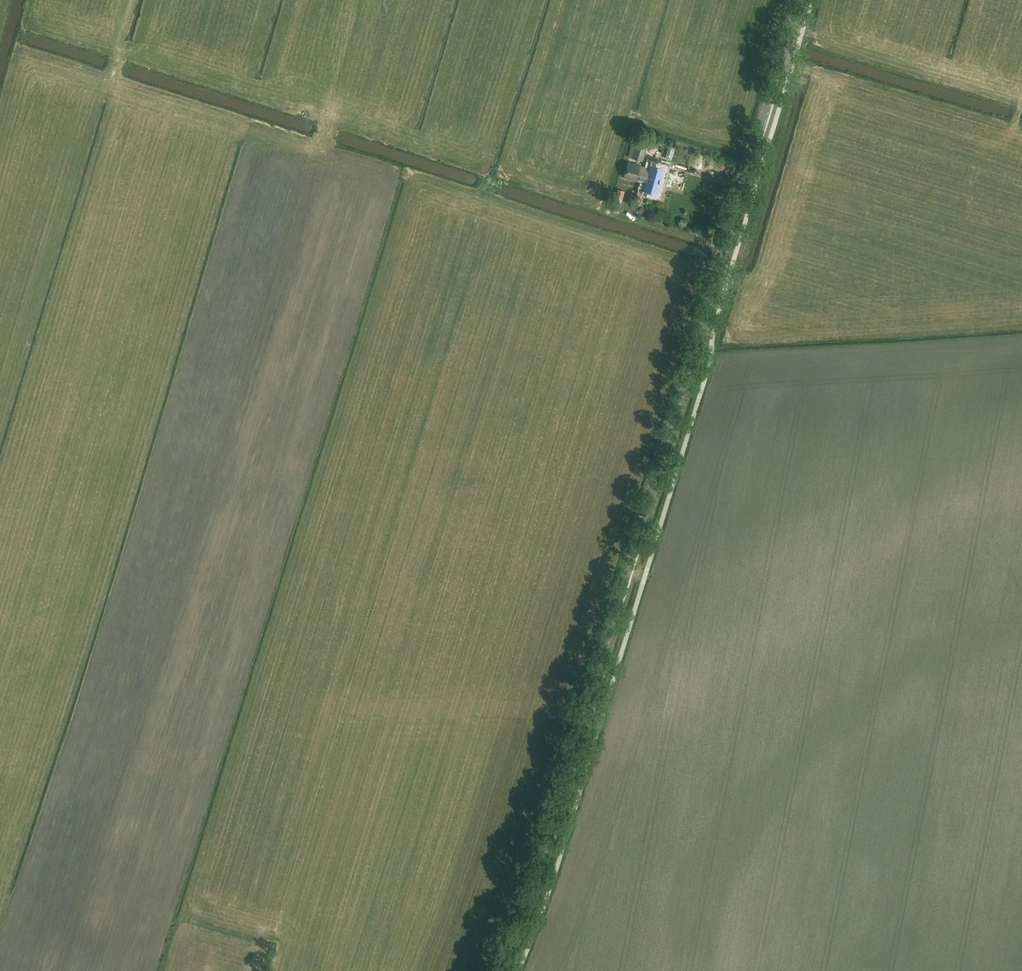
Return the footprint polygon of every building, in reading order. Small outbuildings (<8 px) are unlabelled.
[(648,144),(636,141),(633,140),(629,156),(643,161),(648,144)] [(674,158),(677,148),(671,146),(668,156),(674,158)] [(658,171),(630,163),(626,177),(645,183),(643,188),(652,191),(654,184),(660,186),(663,174),(658,173),(658,171)] [(620,206),(625,191),(618,189),(613,204),(620,206)]
